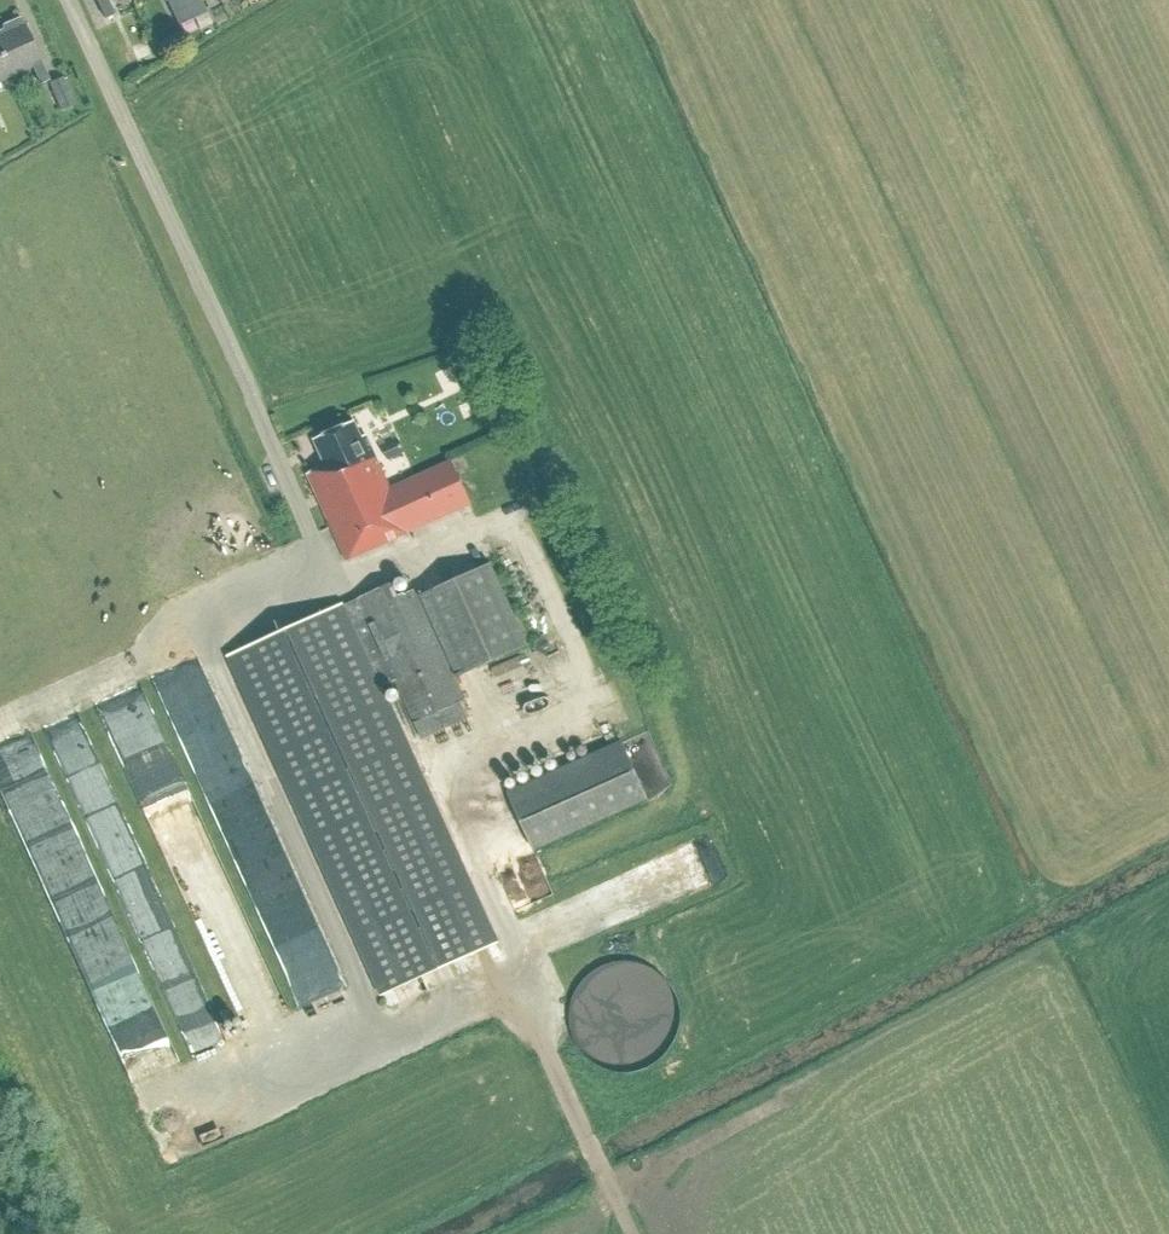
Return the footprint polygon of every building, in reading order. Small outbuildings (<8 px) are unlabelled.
[(178,26),(192,19),(183,0),(166,0),(178,26)] [(192,19),(206,13),(200,0),(183,0),(192,19)] [(124,35),(140,25),(127,1),(110,10),(124,35)] [(115,37),(103,12),(89,19),(101,43),(115,37)] [(0,31),(0,53),(10,76),(40,62),(22,22),(0,31)] [(165,28),(150,37),(158,52),(174,44),(165,28)] [(143,35),(133,40),(143,62),(153,58),(143,35)] [(10,76),(0,53),(0,80),(10,76)] [(74,103),(60,72),(45,78),(59,110),(74,103)] [(469,356),(474,373),(492,367),(487,351),(469,356)] [(462,362),(447,369),(454,385),(469,379),(462,362)] [(344,562),(468,506),(448,463),(390,489),(371,447),(366,449),(355,423),(314,441),(325,467),(305,476),(344,562)] [(381,447),(387,460),(404,452),(398,439),(381,447)] [(378,998),(492,948),(376,687),(391,680),(411,726),(461,704),(450,679),(527,643),(491,565),(415,600),(406,579),(356,601),(358,606),(357,606),(344,612),(342,609),(229,659),(378,998)] [(12,740),(49,849),(84,838),(47,729),(12,740)] [(621,742),(509,793),(535,848),(646,797),(621,742)] [(292,903),(331,1007),(365,994),(326,891),(292,903)] [(136,979),(154,971),(119,893),(102,901),(106,909),(87,918),(100,946),(106,943),(130,994),(140,989),(136,979)] [(155,1035),(167,1048),(185,1031),(173,1018),(155,1035)]
